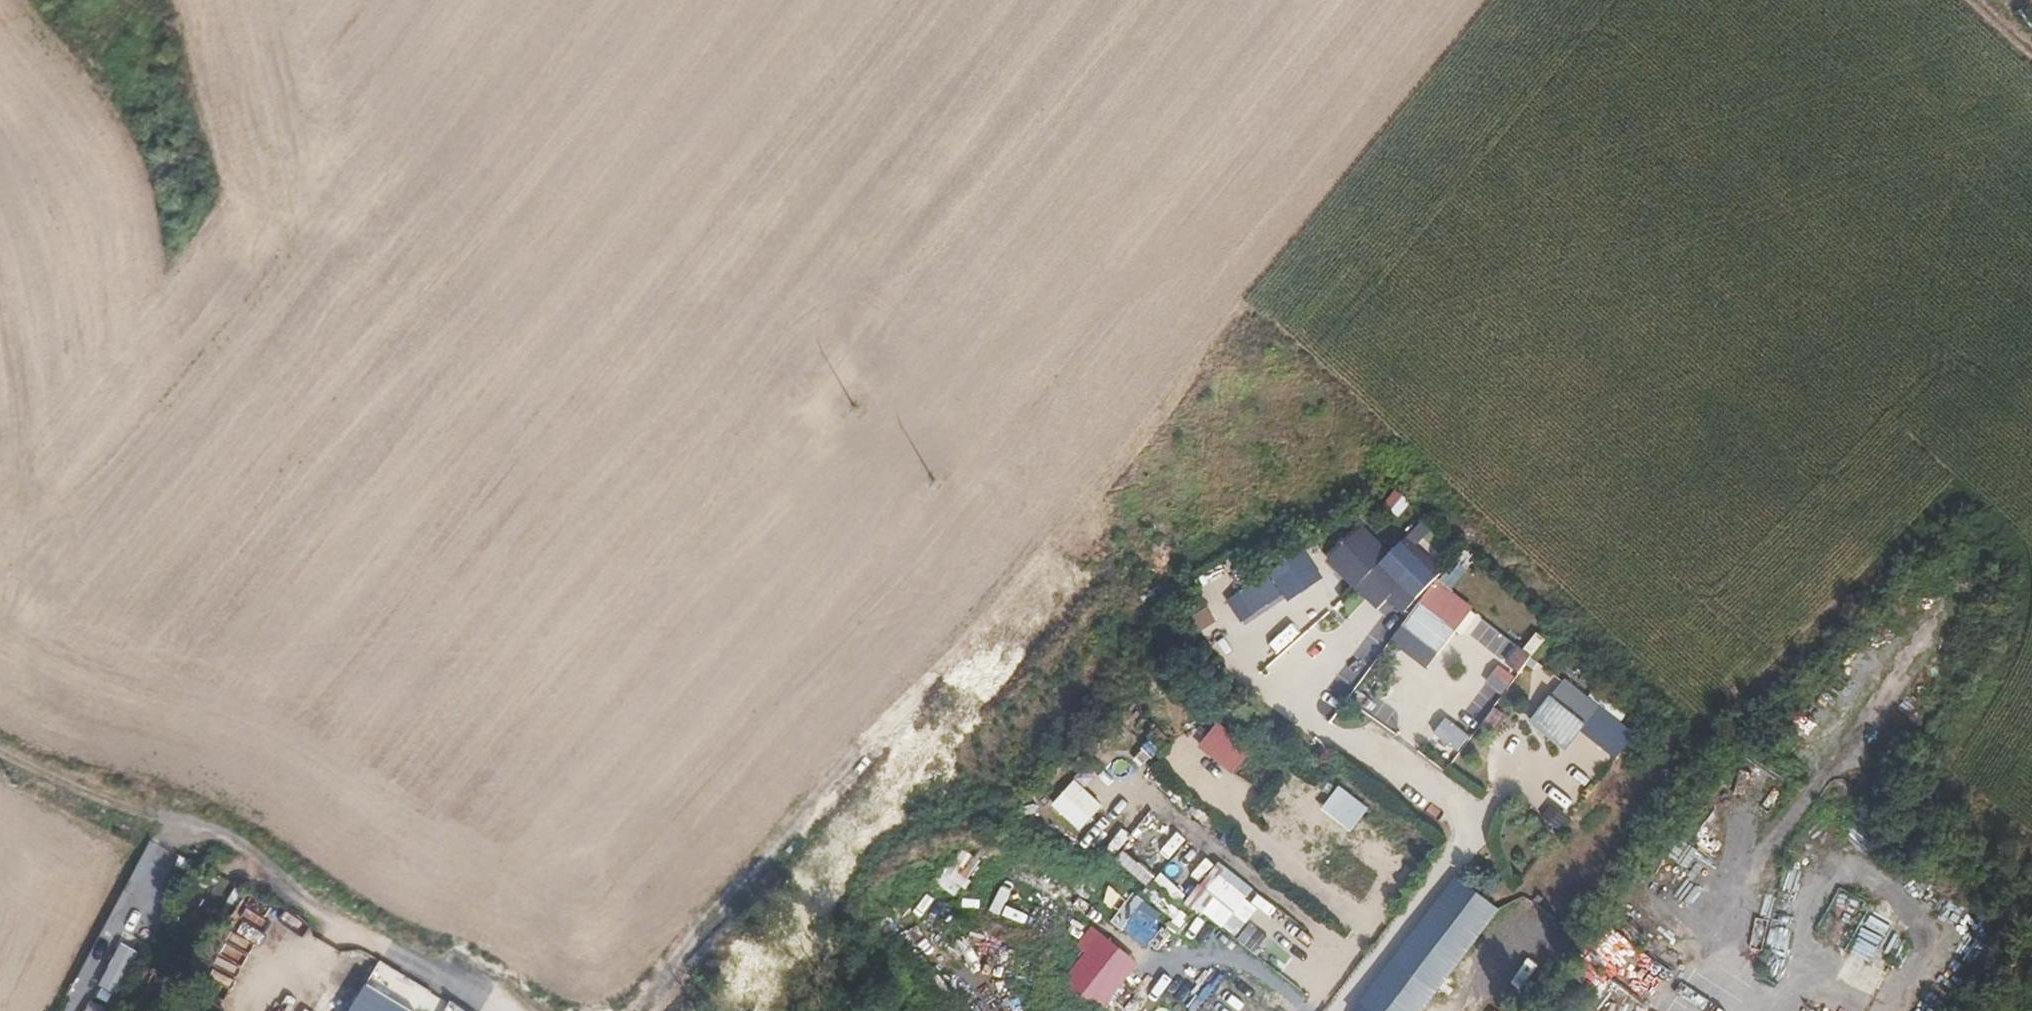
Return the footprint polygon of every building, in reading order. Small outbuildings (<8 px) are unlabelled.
[(1392,552),(1363,524),(1327,559),(1374,610),(1387,597),(1407,613),(1441,576),(1404,542),(1392,552)] [(1305,549),(1226,601),(1241,623),(1282,596),(1286,601),(1326,577),(1305,549)] [(1442,582),(1410,623),(1394,646),(1428,671),(1475,607),(1442,582)] [(1640,721),(1560,673),(1524,722),(1564,753),(1582,729),(1620,757),(1627,746),(1632,739),(1643,723),(1640,721)] [(1469,736),(1445,717),(1434,732),(1458,751),(1469,736)] [(1228,731),(1215,722),(1197,746),(1232,774),(1251,748),(1228,731)] [(1102,804),(1070,777),(1046,805),(1080,831),(1102,804)] [(1370,809),(1337,786),(1320,807),(1351,835),(1370,809)] [(1254,890),(1211,860),(1183,898),(1224,929),(1254,890)] [(1348,1010),(1424,1010),(1502,909),(1452,873),(1348,1010)] [(1091,927),(1076,947),(1084,953),(1069,973),(1107,1005),(1136,963),(1091,927)] [(131,948),(115,938),(93,977),(111,987),(131,948)] [(380,973),(358,1010),(421,1010),(425,1004),(380,973)] [(84,995),(75,1010),(97,1010),(101,1003),(84,995)]
